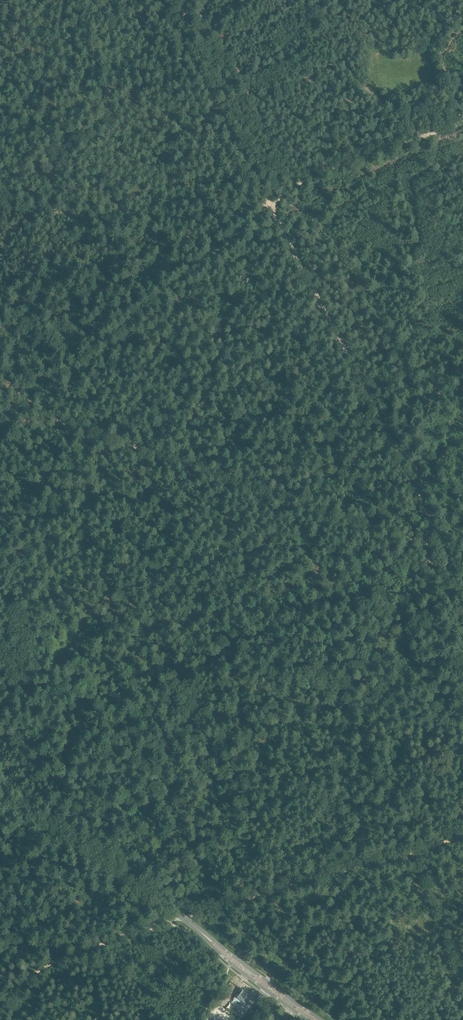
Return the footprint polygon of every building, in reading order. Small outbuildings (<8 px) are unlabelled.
[(251,997),(242,990),(239,995),(237,994),(233,999),(244,1006),(245,1004),(251,997)] [(218,999),(216,1001),(220,1005),(226,997),(222,994),(218,999)]
